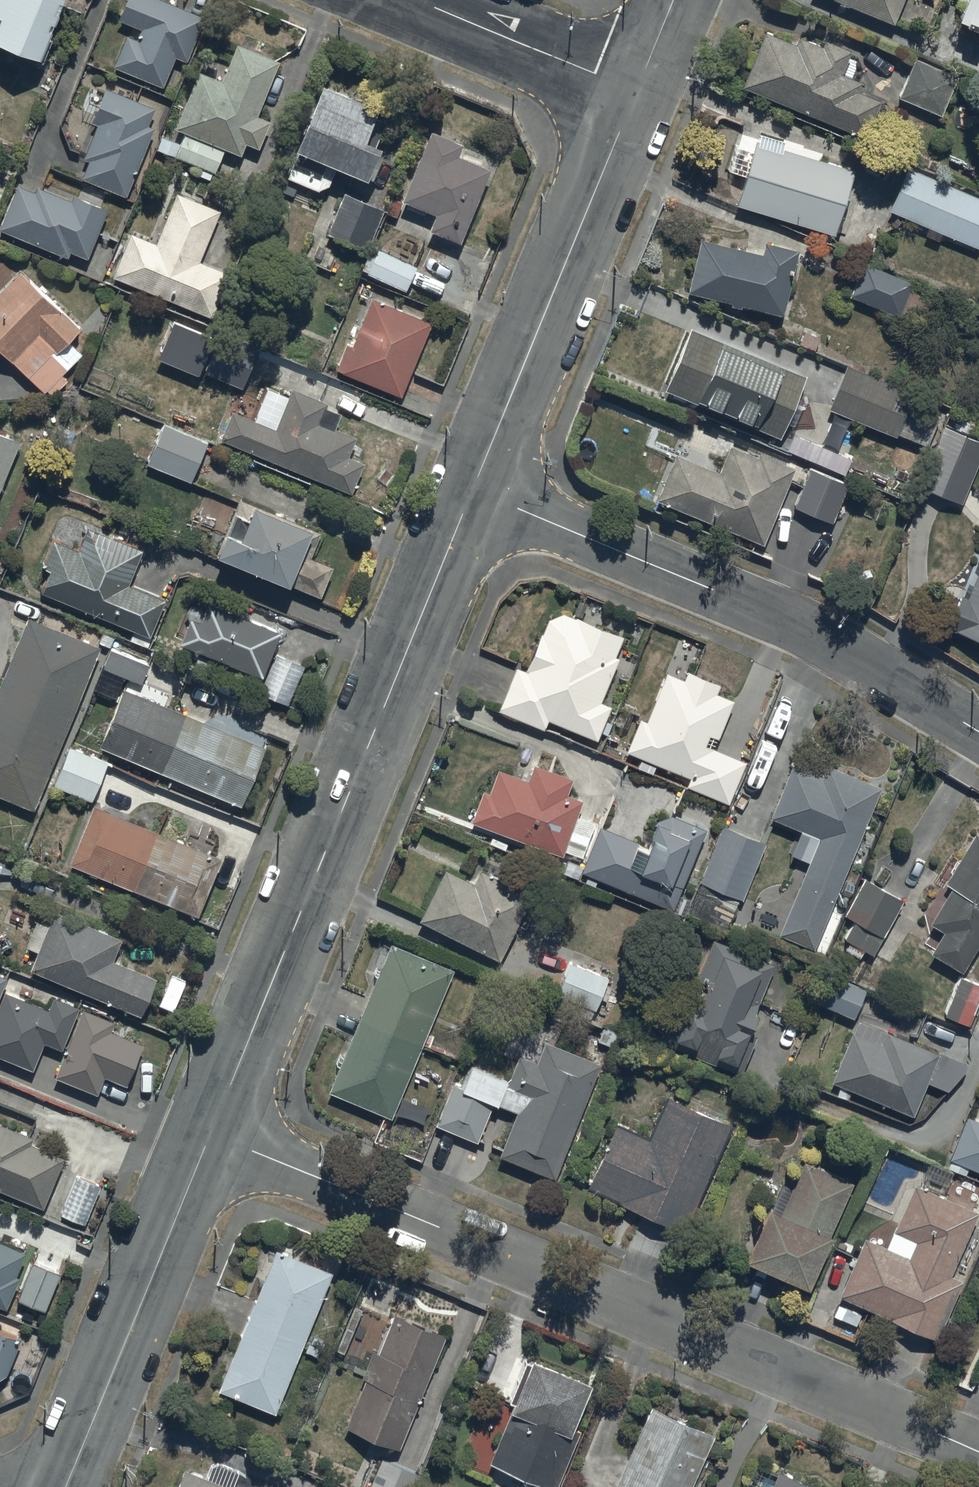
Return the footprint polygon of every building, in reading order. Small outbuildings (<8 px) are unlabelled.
[(40,57),(63,0),(0,0),(0,40),(40,57)] [(165,0),(126,0),(118,19),(142,28),(137,39),(126,35),(113,66),(163,86),(175,56),(187,61),(205,16),(165,0)] [(893,23),(903,0),(837,0),(893,23)] [(957,19),(978,28),(978,0),(966,0),(957,19)] [(765,32),(742,86),(865,137),(880,101),(857,91),(861,81),(841,73),(850,51),(825,41),(823,47),(799,37),(796,44),(765,32)] [(279,60),(236,43),(222,80),(198,70),(175,128),(241,154),(246,142),(259,148),(270,120),(257,115),(279,60)] [(915,60),(899,96),(940,114),(956,77),(915,60)] [(378,106),(322,83),(295,148),(367,178),(380,146),(364,139),(378,106)] [(89,160),(82,178),(126,196),(154,127),(148,125),(155,107),(105,87),(91,122),(97,124),(84,158),(89,160)] [(463,143),(430,130),(401,200),(435,214),(429,230),(460,243),(490,169),(458,156),(463,143)] [(176,156),(215,172),(224,149),(185,134),(176,156)] [(179,143),(162,137),(158,149),(175,155),(179,143)] [(738,205),(835,234),(854,170),(757,141),(738,205)] [(890,210),(978,247),(978,244),(978,198),(908,168),(890,210)] [(0,228),(0,229),(68,257),(70,251),(87,258),(108,209),(73,194),(71,200),(37,186),(35,192),(18,185),(0,228)] [(221,210),(176,192),(156,243),(131,233),(113,277),(212,317),(230,273),(200,261),(221,210)] [(384,210),(344,193),(327,234),(367,250),(384,210)] [(688,292),(782,315),(798,251),(765,243),(762,254),(701,239),(688,292)] [(417,266),(377,248),(365,273),(406,291),(417,266)] [(864,263),(850,297),(900,316),(913,283),(864,263)] [(0,291),(0,348),(45,392),(47,390),(53,395),(68,380),(62,375),(83,354),(69,340),(81,328),(21,270),(0,291)] [(347,344),(336,370),(402,396),(433,323),(372,298),(352,347),(347,344)] [(174,321),(159,358),(199,375),(215,337),(174,321)] [(665,390),(779,437),(805,376),(691,329),(665,390)] [(221,330),(204,372),(243,388),(260,347),(221,330)] [(805,332),(800,344),(815,350),(820,337),(805,332)] [(847,367),(829,409),(896,436),(913,394),(847,367)] [(328,403),(292,388),(275,428),(232,411),(220,439),(352,494),(365,463),(349,456),(357,437),(336,428),(342,414),(326,407),(328,403)] [(208,441),(165,423),(147,464),(191,482),(208,441)] [(962,504),(978,462),(978,441),(944,427),(920,487),(962,504)] [(20,441),(0,432),(0,491),(20,441)] [(657,500),(763,544),(795,469),(759,454),(757,458),(731,447),(719,473),(676,455),(657,500)] [(811,470),(795,507),(833,523),(848,485),(811,470)] [(313,530),(254,506),(241,539),(226,533),(216,557),(290,586),(313,530)] [(143,550),(88,528),(79,550),(54,540),(42,568),(50,571),(41,593),(151,637),(166,600),(129,585),(143,550)] [(978,642),(978,572),(968,599),(962,597),(949,630),(978,642)] [(200,622),(191,618),(180,644),(263,678),(281,632),(208,603),(200,622)] [(499,711),(545,730),(549,721),(598,741),(612,707),(601,703),(619,659),(616,657),(623,638),(564,614),(549,620),(527,672),(517,668),(499,711)] [(101,647),(28,618),(0,686),(0,796),(35,810),(101,647)] [(104,669),(142,684),(149,665),(111,650),(104,669)] [(290,706),(306,666),(276,654),(260,694),(290,706)] [(687,788),(729,805),(746,763),(705,747),(710,736),(718,740),(734,702),(717,695),(720,686),(688,673),(685,681),(667,674),(647,723),(641,720),(627,753),(691,779),(687,788)] [(187,714),(124,689),(100,747),(162,773),(187,714)] [(267,747),(187,714),(162,773),(242,806),(267,747)] [(108,763),(70,747),(54,786),(92,802),(108,763)] [(472,823),(563,856),(583,802),(567,796),(573,780),(534,766),(528,782),(498,771),(490,794),(483,792),(472,823)] [(793,767),(771,819),(820,840),(779,936),(814,950),(882,790),(827,767),(822,779),(793,767)] [(134,891),(158,833),(94,807),(70,865),(134,891)] [(601,828),(582,874),(674,911),(707,831),(672,817),(658,822),(648,847),(601,828)] [(724,827),(701,883),(743,900),(766,845),(724,827)] [(199,917),(223,859),(158,833),(134,891),(199,917)] [(963,974),(978,947),(978,838),(975,836),(946,885),(953,889),(931,926),(944,934),(931,955),(963,974)] [(420,921),(500,962),(533,898),(481,871),(474,885),(446,870),(420,921)] [(845,941),(874,957),(904,902),(865,880),(845,917),(855,923),(845,941)] [(123,940),(55,912),(30,971),(142,1017),(158,980),(114,961),(123,940)] [(748,1034),(776,966),(713,940),(683,1011),(677,1008),(663,1043),(742,1076),(758,1038),(748,1034)] [(361,1020),(423,1045),(454,971),(392,946),(361,1020)] [(608,980),(570,965),(557,996),(596,1012),(608,980)] [(820,1006),(854,1020),(866,991),(832,977),(820,1006)] [(961,979),(945,1017),(969,1027),(978,1002),(978,986),(961,979)] [(6,993),(0,1008),(0,1058),(34,1072),(45,1044),(63,1052),(80,1009),(54,998),(49,1011),(6,993)] [(116,1023),(83,1010),(56,1079),(98,1096),(105,1078),(127,1087),(144,1045),(112,1033),(116,1023)] [(330,1093),(392,1119),(423,1045),(361,1020),(330,1093)] [(833,1084),(914,1118),(940,1056),(859,1022),(833,1084)] [(524,1100),(500,1158),(555,1180),(602,1066),(546,1043),(537,1064),(520,1057),(505,1092),(524,1100)] [(437,1127),(478,1144),(495,1103),(454,1086),(437,1127)] [(686,1233),(733,1128),(667,1099),(649,1139),(617,1125),(589,1189),(686,1233)] [(978,1174),(978,1123),(968,1119),(950,1162),(978,1174)] [(45,1210),(66,1159),(32,1145),(34,1139),(0,1125),(0,1191),(45,1210)] [(747,1266),(808,1292),(854,1186),(805,1164),(782,1217),(770,1212),(747,1266)] [(98,1184),(75,1175),(60,1214),(83,1223),(98,1184)] [(866,1241),(840,1299),(938,1342),(963,1284),(951,1279),(978,1216),(915,1187),(894,1235),(916,1245),(909,1260),(866,1241)] [(8,1311),(21,1279),(17,1277),(27,1254),(0,1243),(0,1308),(8,1311)] [(220,1393),(276,1416),(333,1275),(277,1252),(220,1393)] [(19,1302),(46,1312),(61,1275),(34,1264),(19,1302)] [(348,1428),(400,1450),(447,1338),(395,1316),(348,1428)] [(8,1377),(23,1340),(0,1331),(0,1382),(8,1377)] [(581,1434),(576,1432),(594,1387),(533,1363),(491,1466),(522,1479),(518,1486),(560,1486),(581,1434)] [(716,1438),(652,1409),(617,1486),(694,1486),(716,1438)] [(383,1460),(372,1486),(416,1486),(420,1476),(383,1460)] [(180,1486),(224,1486),(186,1471),(180,1486)] [(780,1474),(774,1486),(810,1486),(780,1474)]
